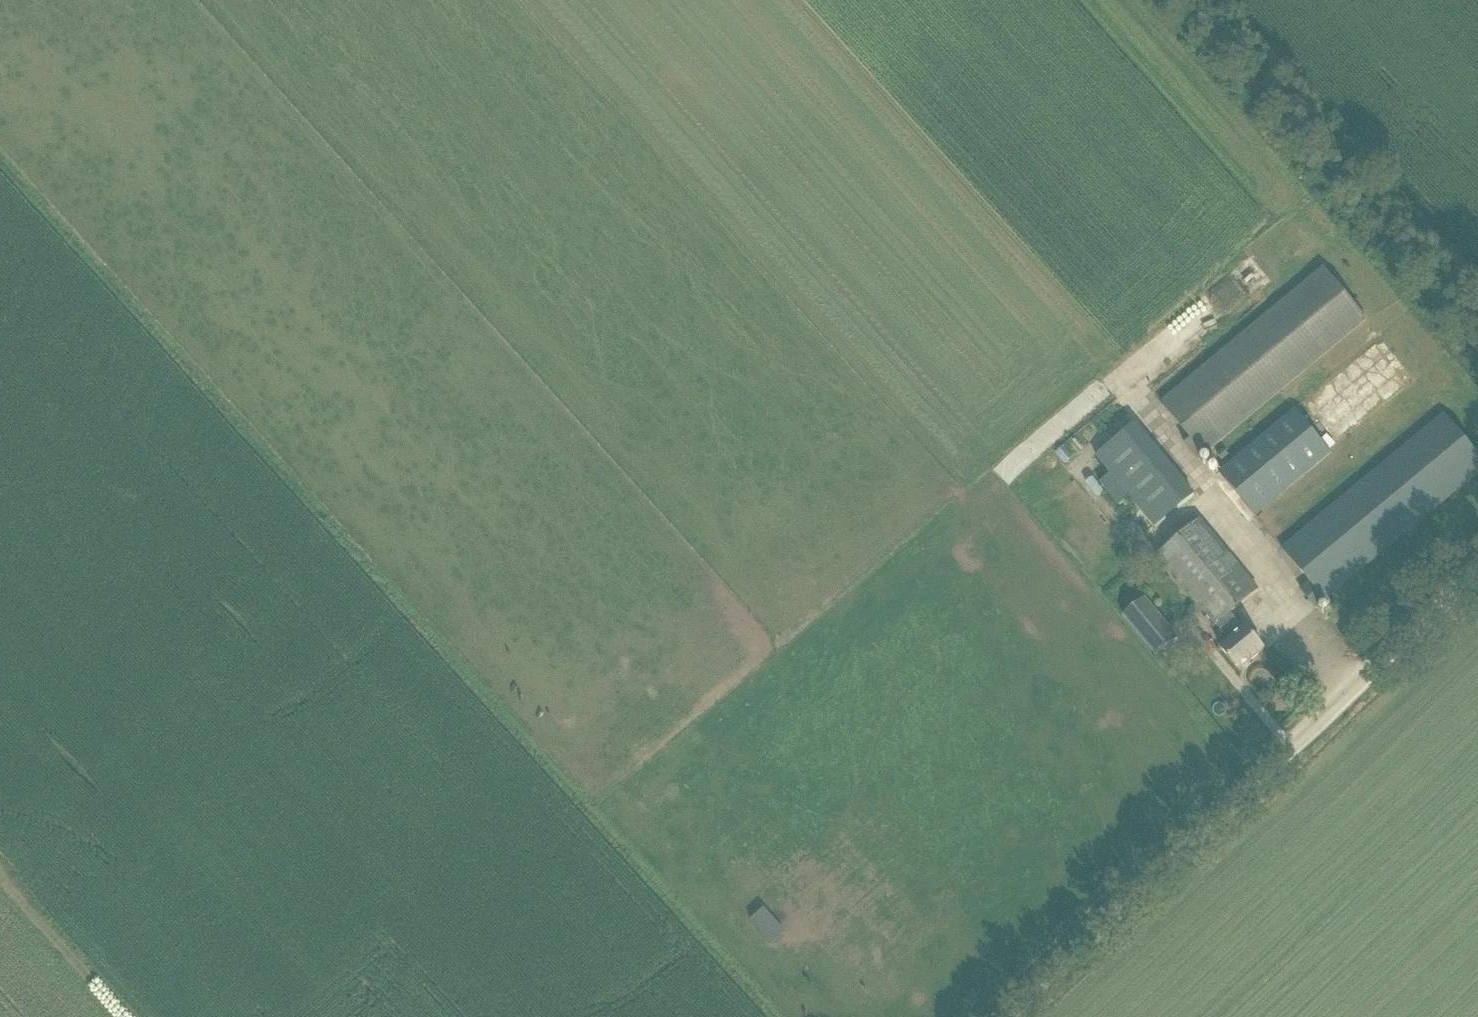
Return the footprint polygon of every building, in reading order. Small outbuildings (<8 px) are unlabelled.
[(1160,402),(1190,439),(1184,444),(1198,460),(1367,320),(1323,267),(1160,402)] [(1294,408),(1218,471),(1254,514),(1330,451),(1294,408)] [(1315,608),(1477,473),(1477,454),(1443,413),(1280,548),(1309,582),(1300,589),(1315,608)] [(1095,456),(1154,527),(1194,494),(1136,423),(1095,456)] [(1224,448),(1218,454),(1222,459),(1228,453),(1224,448)] [(1228,640),(1220,647),(1239,670),(1264,649),(1245,626),(1243,628),(1230,612),(1258,589),(1199,519),(1156,554),(1228,640)] [(1122,615),(1156,656),(1179,638),(1145,598),(1122,615)]
